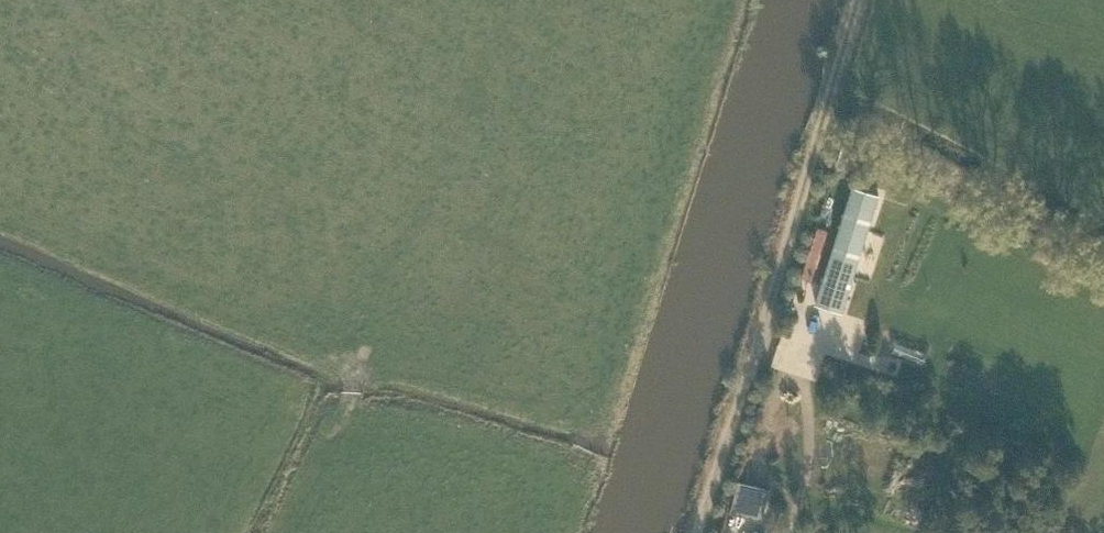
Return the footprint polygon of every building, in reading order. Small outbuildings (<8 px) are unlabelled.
[(841,312),(879,194),(851,185),(814,303),(841,312)] [(762,519),(769,487),(737,480),(730,511),(762,519)]
